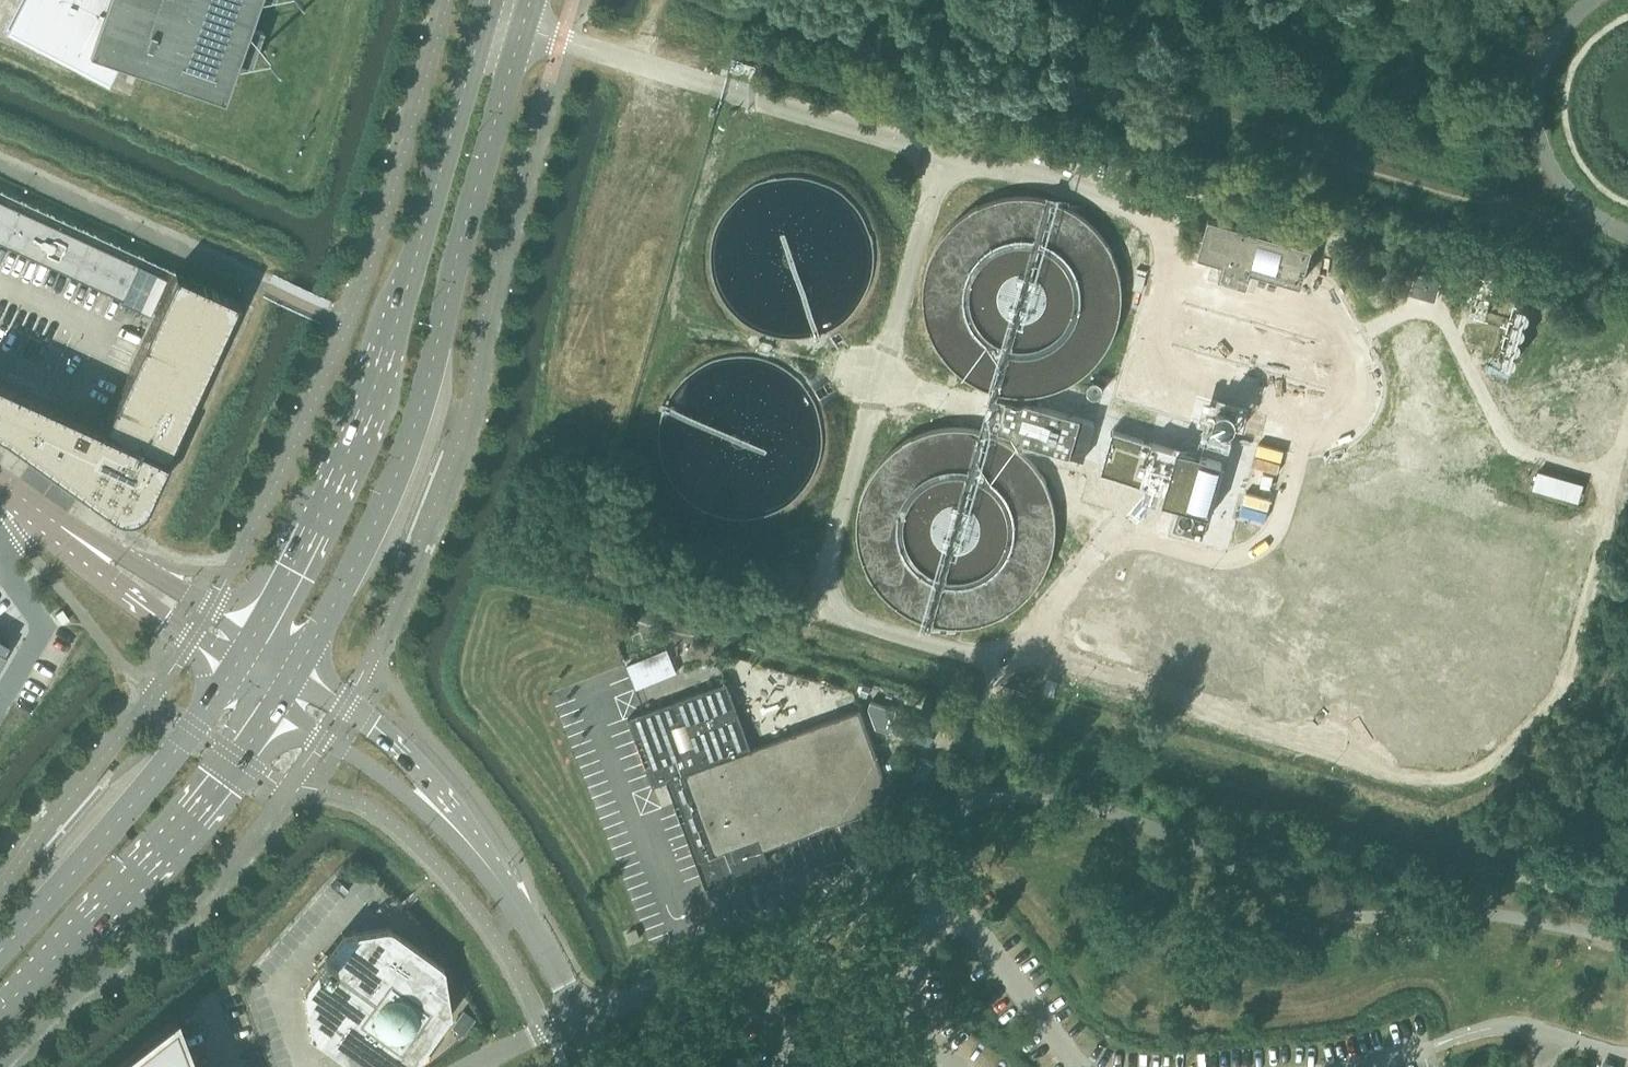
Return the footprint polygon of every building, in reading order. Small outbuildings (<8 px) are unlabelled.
[(223,92),(235,59),(252,65),(258,48),(264,29),(248,23),(256,0),(31,0),(29,2),(23,14),(89,48),(90,45),(148,66),(223,92)] [(121,300),(151,314),(168,276),(0,199),(0,242),(122,298),(121,300)] [(1223,260),(1219,275),(1248,283),(1252,268),(1302,283),(1313,245),(1210,215),(1199,253),(1223,260)] [(124,508),(129,508),(134,507),(139,505),(143,503),(146,499),(149,495),(240,299),(176,270),(104,426),(0,378),(0,429),(14,436),(34,447),(72,474),(69,477),(78,484),(80,480),(114,504),(119,506),(124,508)] [(1416,271),(1410,293),(1436,300),(1442,279),(1416,271)] [(1027,400),(1021,403),(995,396),(987,409),(987,425),(1013,432),(1016,438),(1085,458),(1096,420),(1027,400)] [(1114,429),(1102,471),(1166,489),(1163,500),(1167,501),(1179,504),(1211,513),(1226,461),(1114,429)] [(62,622),(70,617),(63,608),(55,613),(62,622)] [(895,799),(861,706),(752,747),(728,681),(629,717),(654,785),(670,779),(700,860),(709,856),(717,877),(708,881),(708,882),(770,859),(765,847),(895,799)] [(863,685),(860,695),(867,698),(871,688),(863,685)] [(871,701),(870,706),(877,727),(891,731),(901,734),(930,743),(937,721),(897,709),(871,701)] [(921,756),(911,785),(935,794),(946,765),(921,756)] [(894,761),(885,764),(889,777),(898,774),(894,761)] [(357,1066),(406,1066),(412,1066),(425,1048),(431,1052),(444,1034),(439,1030),(451,1012),(444,965),(390,927),(355,932),(343,934),(328,955),(325,953),(316,964),(320,967),(304,988),(312,1034),(357,1066)] [(464,1010),(454,1025),(464,1032),(474,1017),(464,1010)] [(174,1016),(114,1066),(194,1066),(174,1016)]
